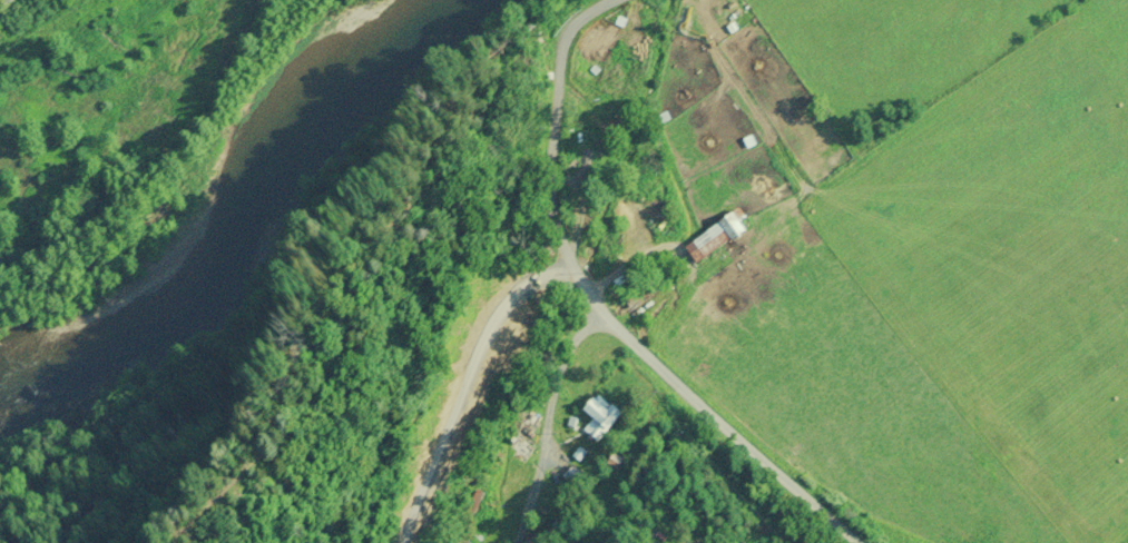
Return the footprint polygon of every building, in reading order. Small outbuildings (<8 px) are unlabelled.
[(578,162),(605,167),(612,131),(586,126),(578,162)] [(695,238),(705,260),(751,240),(744,225),(750,222),(747,215),(695,238)] [(584,429),(597,442),(624,415),(602,393),(585,411),(594,420),(584,429)] [(528,457),(545,428),(541,425),(546,417),(533,409),(511,447),(528,457)]
